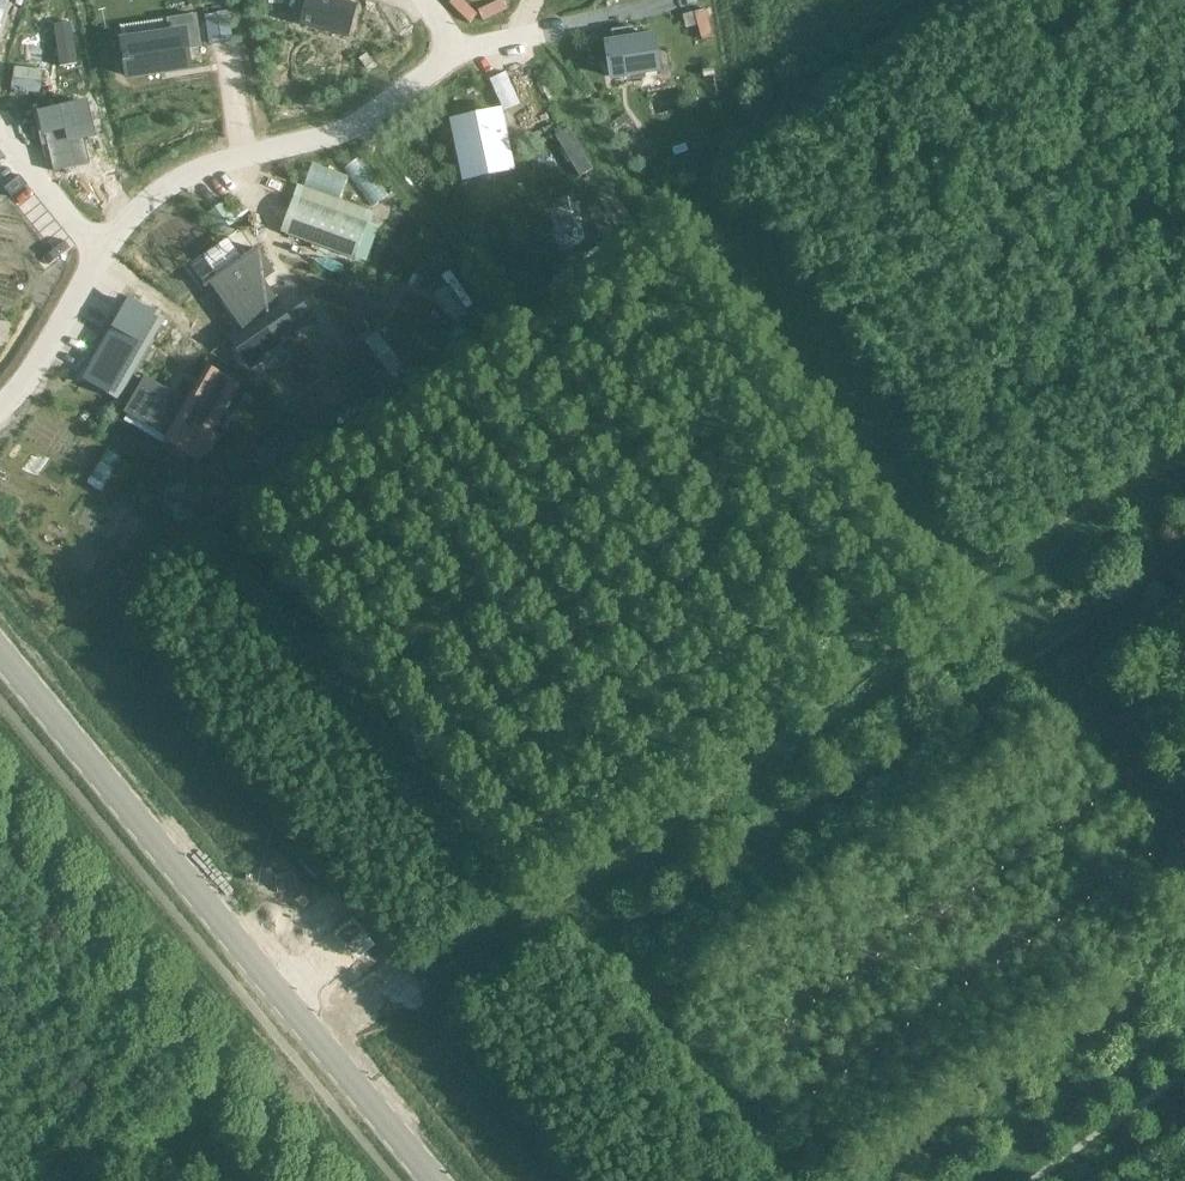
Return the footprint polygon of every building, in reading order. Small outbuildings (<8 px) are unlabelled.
[(299,24),(355,39),(364,6),(341,0),(306,0),(299,24)] [(172,33),(123,40),(128,76),(189,67),(182,17),(170,19),(172,33)] [(611,78),(659,71),(653,36),(634,39),(632,28),(611,31),(613,42),(606,43),(611,78)] [(65,33),(49,36),(54,79),(70,76),(65,33)] [(87,102),(40,113),(53,172),(90,163),(85,143),(83,143),(81,138),(94,135),(87,102)] [(465,168),(493,162),(494,163),(503,161),(504,160),(507,159),(497,112),(455,121),(465,168)] [(340,164),(369,203),(386,190),(357,152),(340,164)] [(340,197),(348,176),(312,164),(304,185),(340,197)] [(285,234),(354,259),(367,222),(370,223),(374,211),(303,186),(285,234)] [(0,206),(0,219),(1,220),(23,202),(16,193),(0,206)] [(242,227),(188,265),(204,288),(215,281),(247,326),(232,337),(251,365),(279,345),(275,339),(309,315),(294,293),(277,305),(264,287),(262,288),(243,261),(258,251),(242,227)] [(447,285),(434,293),(452,320),(467,311),(465,308),(472,304),(449,269),(440,275),(447,285)] [(130,303),(87,378),(117,395),(160,320),(130,303)] [(454,324),(447,334),(456,340),(460,335),(461,336),(465,331),(454,324)] [(376,331),(351,350),(377,384),(402,364),(376,331)] [(147,381),(130,411),(179,439),(176,443),(192,452),(195,447),(204,452),(215,434),(209,430),(236,383),(211,368),(199,390),(193,386),(183,403),(147,381)] [(332,935),(345,951),(366,934),(366,933),(353,917),(332,935)]
